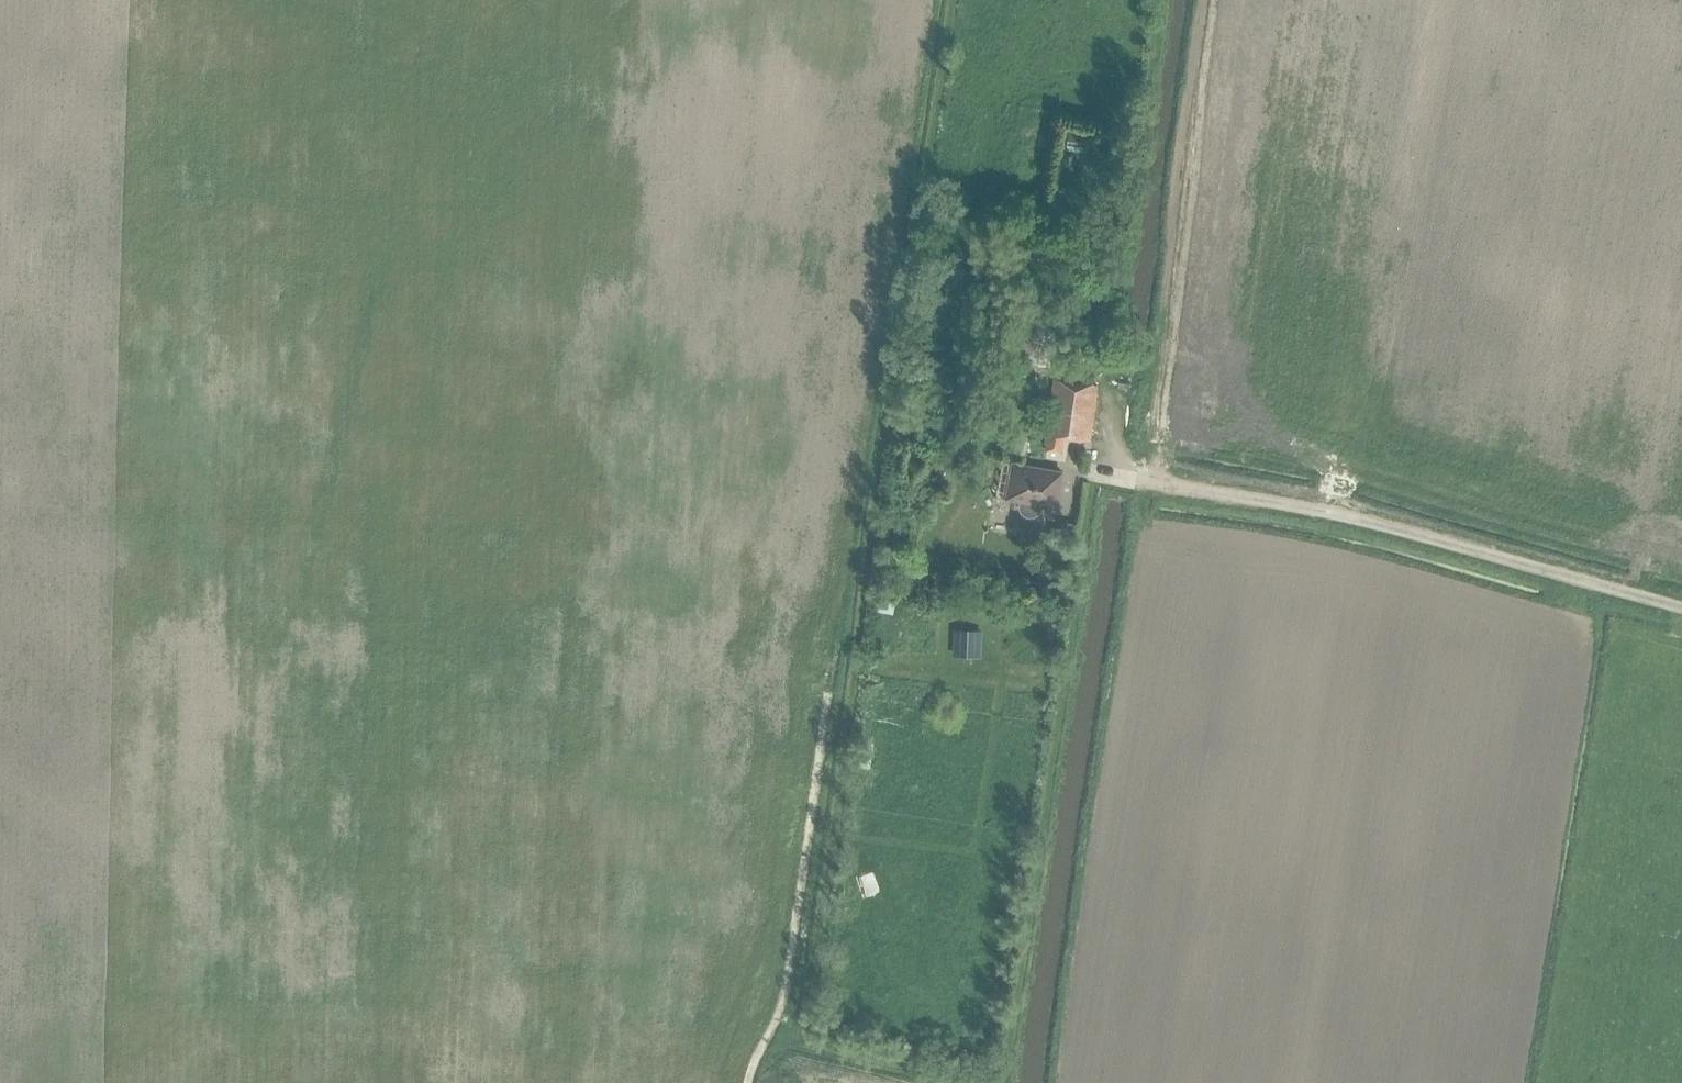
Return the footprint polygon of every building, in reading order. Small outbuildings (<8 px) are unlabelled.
[(1065,150),(1087,153),(1089,134),(1067,131),(1065,150)] [(1057,310),(1034,307),(1027,361),(1027,363),(1050,365),(1057,310)] [(1089,426),(1092,427),(1097,383),(1052,377),(1045,436),(1047,436),(1044,462),(1077,466),(1080,441),(1087,442),(1089,426)] [(1063,471),(1011,461),(1010,463),(1003,461),(996,496),(1019,501),(1018,505),(1019,509),(1020,512),(1022,514),(1025,516),(1029,517),(1032,517),(1036,516),(1038,514),(1041,512),(1041,507),(1055,509),(1063,471)]
